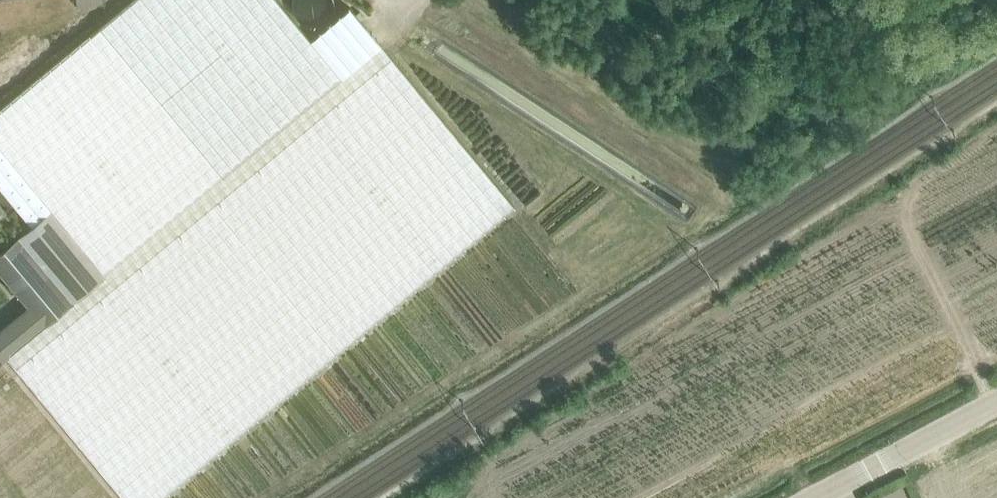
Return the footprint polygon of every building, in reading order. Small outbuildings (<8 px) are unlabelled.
[(0,109),(0,188),(31,226),(0,252),(0,272),(29,306),(0,329),(0,355),(3,358),(6,356),(123,497),(159,497),(514,205),(350,7),(311,40),(278,0),(132,0),(0,109)] [(297,16),(301,21),(308,25),(313,27),(317,26),(321,25),(326,23),(331,19),(333,15),(335,9),(334,2),(333,0),(292,0),(292,4),(293,11),(297,16)]
